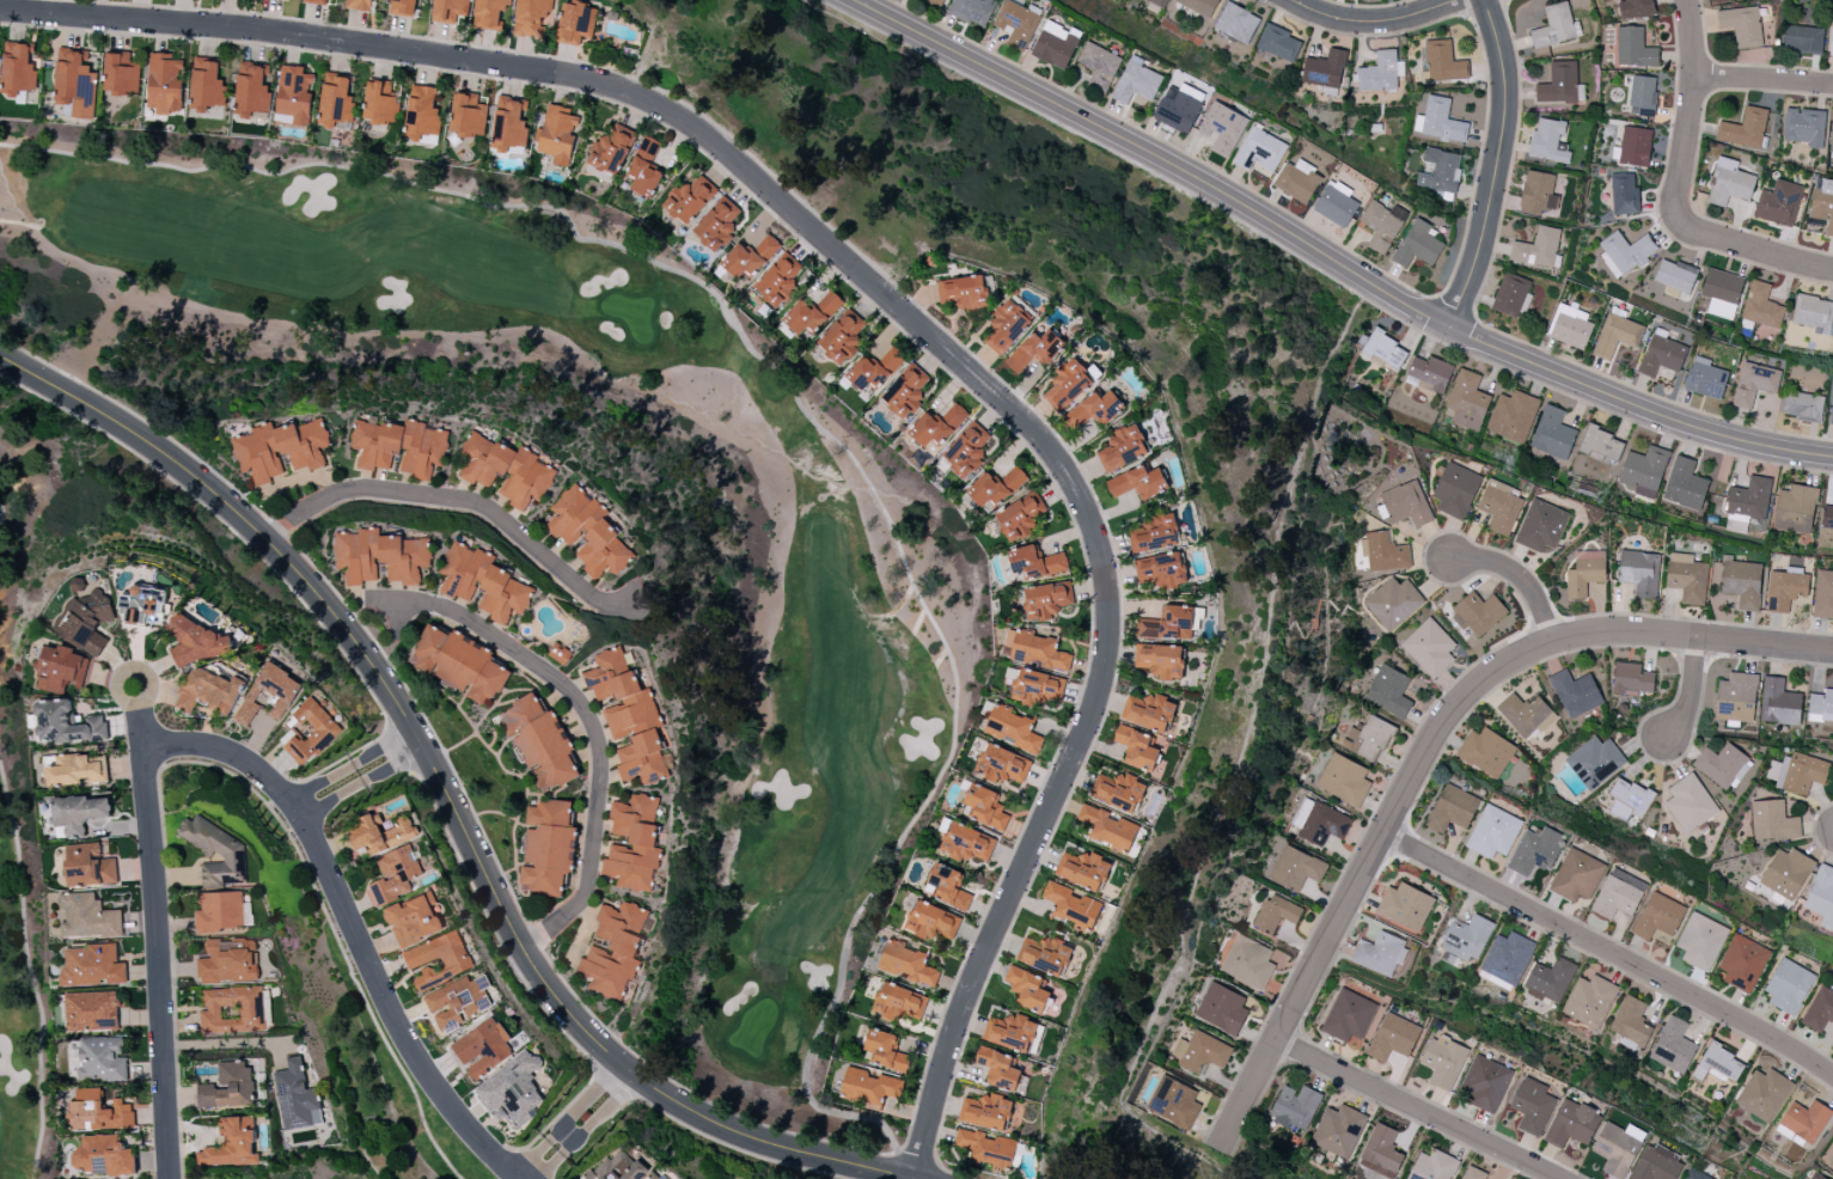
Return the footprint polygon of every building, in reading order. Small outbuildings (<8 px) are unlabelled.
[(346,8),(370,11),(372,0),(347,0),(346,8)] [(390,14),(414,17),(416,0),(392,0),(390,14)] [(470,0),(435,0),(432,21),(455,24),(456,14),(468,16),(470,0)] [(500,31),(503,11),(509,12),(511,0),(476,0),(472,27),(500,31)] [(513,35),(545,40),(551,0),(518,0),(513,35)] [(984,29),(995,1),(992,0),(954,0),(948,14),(984,29)] [(1164,9),(1168,0),(1146,0),(1164,9)] [(1211,18),(1217,0),(1176,0),(1174,5),(1211,18)] [(1652,0),(1624,0),(1617,2),(1621,22),(1655,14),(1652,0)] [(556,42),(579,45),(580,36),(592,38),(597,7),(563,1),(556,42)] [(1214,29),(1248,44),(1260,17),(1225,2),(1214,29)] [(1762,46),(1757,6),(1717,11),(1719,29),(1733,27),(1736,49),(1762,46)] [(1031,56),(1066,70),(1082,32),(1072,27),(1070,30),(1046,20),(1031,56)] [(1617,26),(1616,66),(1658,66),(1659,48),(1643,48),(1643,27),(1617,26)] [(1783,52),(1822,53),(1823,28),(1784,26),(1783,52)] [(1468,80),(1467,61),(1451,61),(1451,40),(1421,41),(1422,81),(1468,80)] [(1122,57),(1087,42),(1077,63),(1095,71),(1088,86),(1106,94),(1122,57)] [(36,90),(36,70),(33,70),(34,43),(4,43),(3,95),(17,95),(17,90),(36,90)] [(1305,57),(1301,82),(1340,88),(1346,51),(1328,48),(1326,60),(1305,57)] [(56,105),(71,105),(71,118),(95,119),(96,73),(86,72),(86,59),(87,59),(88,50),(57,49),(56,105)] [(1355,91),(1396,90),(1396,76),(1403,76),(1403,63),(1396,63),(1396,50),(1376,50),(1376,67),(1354,67),(1355,91)] [(138,93),(139,64),(130,63),(130,52),(106,52),(105,92),(138,93)] [(172,54),(150,53),(147,111),(169,112),(169,110),(181,110),(182,60),(172,60),(172,54)] [(1153,102),(1164,76),(1141,66),(1144,60),(1131,54),(1112,98),(1127,105),(1132,93),(1153,102)] [(223,107),(225,80),(217,79),(218,60),(194,59),(190,109),(205,110),(205,105),(223,107)] [(1550,61),(1550,84),(1537,85),(1537,102),(1584,102),(1583,85),(1577,85),(1576,60),(1550,61)] [(269,113),(270,86),(263,86),(263,75),(270,76),(270,64),(238,63),(235,115),(250,116),(250,112),(269,113)] [(275,114),(293,116),(292,124),(308,126),(313,74),(303,73),(304,67),(281,65),(275,114)] [(354,97),(347,95),(350,77),(325,74),(318,124),(334,126),(335,120),(351,123),(354,97)] [(1658,78),(1633,75),(1628,114),(1653,117),(1658,78)] [(396,125),(399,98),(390,97),(391,81),(368,78),(363,121),(396,125)] [(404,138),(420,140),(421,134),(434,136),(440,89),(411,85),(404,138)] [(1191,134),(1205,93),(1181,85),(1180,90),(1167,86),(1155,121),(1191,134)] [(483,137),(488,105),(477,104),(479,95),(455,92),(450,132),(483,137)] [(1424,116),(1416,115),(1413,134),(1465,141),(1468,122),(1447,119),(1450,98),(1427,95),(1424,116)] [(525,148),(528,122),(520,121),(522,110),(526,111),(528,100),(497,96),(490,149),(507,151),(507,146),(525,148)] [(1249,119),(1214,101),(1198,131),(1213,139),(1208,148),(1228,158),(1249,119)] [(568,167),(579,117),(569,115),(571,109),(547,104),(537,152),(553,156),(552,164),(568,167)] [(1761,148),(1768,110),(1745,106),(1741,125),(1720,121),(1717,140),(1761,148)] [(1784,141),(1809,142),(1809,148),(1823,149),(1824,110),(1785,109),(1784,141)] [(1527,157),(1569,163),(1570,152),(1556,150),(1558,135),(1564,136),(1566,122),(1538,118),(1536,131),(1531,130),(1527,157)] [(636,132),(615,124),(608,141),(597,136),(587,164),(618,176),(636,132)] [(1234,161),(1270,179),(1287,144),(1251,126),(1234,161)] [(1648,162),(1652,130),(1624,126),(1619,158),(1648,162)] [(630,189),(651,199),(664,172),(650,165),(661,143),(645,135),(627,174),(635,178),(630,189)] [(1418,172),(1415,187),(1455,194),(1461,154),(1425,148),(1423,162),(1433,164),(1431,175),(1418,172)] [(1736,171),(1739,162),(1718,156),(1707,202),(1725,207),(1728,196),(1749,202),(1756,176),(1736,171)] [(1294,166),(1284,161),(1272,187),(1308,204),(1323,173),(1297,161),(1294,166)] [(1551,195),(1555,175),(1526,170),(1519,209),(1555,216),(1559,196),(1551,195)] [(1611,174),(1612,214),(1639,214),(1638,187),(1634,187),(1633,173),(1611,174)] [(661,204),(685,227),(718,191),(701,175),(689,187),(683,181),(661,204)] [(1344,229),(1359,204),(1348,197),(1352,192),(1331,179),(1312,210),(1344,229)] [(1802,185),(1775,179),(1772,192),(1759,189),(1753,218),(1793,227),(1802,185)] [(1827,221),(1825,236),(1832,237),(1832,182),(1816,179),(1810,218),(1827,221)] [(730,223),(741,211),(724,195),(691,232),(715,253),(737,229),(730,223)] [(1407,212),(1393,205),(1390,210),(1370,200),(1358,221),(1375,230),(1367,246),(1385,256),(1407,212)] [(1413,256),(1432,266),(1444,244),(1427,235),(1432,226),(1415,217),(1391,260),(1406,268),(1413,256)] [(1560,229),(1537,225),(1533,245),(1512,241),(1508,260),(1553,269),(1560,229)] [(1594,245),(1618,280),(1647,259),(1646,258),(1658,250),(1646,234),(1628,246),(1617,230),(1594,245)] [(736,279),(746,271),(750,276),(781,248),(769,234),(750,252),(741,242),(720,261),(736,279)] [(802,265),(781,251),(754,292),(780,309),(796,285),(791,282),(802,265)] [(1698,270),(1661,258),(1653,282),(1690,294),(1698,270)] [(1733,320),(1743,277),(1707,268),(1700,296),(1710,299),(1706,314),(1733,320)] [(1530,280),(1503,272),(1492,310),(1519,318),(1530,280)] [(937,281),(939,303),(957,301),(958,310),(988,307),(985,275),(937,281)] [(1770,284),(1751,279),(1741,319),(1779,329),(1785,307),(1766,301),(1770,284)] [(843,301),(830,290),(813,309),(801,299),(782,320),(799,336),(806,328),(814,334),(843,301)] [(1813,332),(1829,336),(1832,316),(1832,313),(1829,312),(1831,301),(1796,294),(1790,323),(1814,328),(1813,332)] [(982,340),(1000,357),(1033,321),(1008,298),(986,321),(993,328),(982,340)] [(1594,324),(1586,321),(1588,314),(1559,303),(1547,337),(1584,350),(1594,324)] [(865,323),(848,308),(816,344),(841,366),(860,344),(853,337),(865,323)] [(1592,354),(1610,361),(1617,341),(1637,349),(1646,327),(1608,312),(1592,354)] [(1039,338),(1034,332),(1004,361),(1017,374),(1036,356),(1045,366),(1066,346),(1050,328),(1039,338)] [(1408,347),(1372,330),(1361,354),(1371,359),(1372,357),(1398,368),(1408,347)] [(1653,378),(1658,366),(1678,373),(1688,347),(1651,333),(1637,372),(1653,378)] [(906,362),(895,347),(873,364),(867,356),(845,372),(860,392),(871,383),(874,387),(906,362)] [(1095,380),(1072,355),(1056,371),(1061,376),(1041,395),(1059,414),(1095,380)] [(1443,394),(1453,365),(1429,356),(1427,362),(1413,357),(1406,375),(1419,380),(1417,384),(1443,394)] [(1711,361),(1695,356),(1684,388),(1719,401),(1729,373),(1709,366),(1711,361)] [(1781,371),(1743,362),(1732,405),(1751,410),(1756,389),(1775,394),(1781,371)] [(917,390),(929,378),(913,363),(894,382),(901,388),(886,404),(904,421),(925,398),(917,390)] [(1478,431),(1491,396),(1476,391),(1481,376),(1459,368),(1442,418),(1478,431)] [(1539,399),(1513,389),(1510,398),(1498,394),(1485,431),(1523,445),(1539,399)] [(1062,418),(1074,431),(1092,415),(1103,428),(1126,407),(1110,390),(1101,398),(1094,390),(1062,418)] [(1782,417),(1821,421),(1823,395),(1784,392),(1782,417)] [(969,414),(955,402),(939,420),(928,410),(907,432),(924,448),(932,440),(939,446),(969,414)] [(1564,411),(1544,404),(1528,447),(1566,461),(1577,431),(1559,424),(1564,411)] [(274,430),(281,456),(289,454),(293,471),(308,467),(309,471),(325,466),(320,448),(329,446),(322,418),(274,430)] [(354,421),(351,449),(360,450),(358,469),(374,471),(374,468),(391,469),(393,451),(403,452),(401,472),(414,473),(413,480),(432,482),(434,466),(444,467),(448,431),(426,429),(426,422),(406,420),(406,426),(354,421)] [(965,479),(986,456),(979,449),(991,437),(974,421),(957,438),(963,444),(947,461),(965,479)] [(1095,453),(1107,475),(1149,452),(1133,423),(1106,438),(1110,445),(1095,453)] [(1623,443),(1611,440),(1613,432),(1586,425),(1579,451),(1618,462),(1623,443)] [(283,476),(271,426),(230,436),(240,473),(250,471),(253,484),(283,476)] [(556,470),(536,462),(538,455),(520,447),(518,452),(473,433),(456,474),(489,488),(496,472),(507,477),(499,494),(510,499),(508,505),(523,512),(530,497),(542,502),(556,470)] [(1644,456),(1627,451),(1617,482),(1635,487),(1633,494),(1654,500),(1669,451),(1648,445),(1644,456)] [(1691,475),(1695,461),(1675,455),(1662,500),(1700,511),(1709,480),(1691,475)] [(1439,500),(1436,511),(1464,521),(1481,475),(1446,462),(1433,498),(1439,500)] [(1142,502),(1169,488),(1159,467),(1148,473),(1143,464),(1105,483),(1113,499),(1134,488),(1142,502)] [(997,507),(1028,478),(1016,465),(999,481),(988,470),(965,491),(981,508),(990,500),(997,507)] [(1486,529),(1508,538),(1523,500),(1508,494),(1511,487),(1489,478),(1477,510),(1491,515),(1486,529)] [(1379,494),(1392,524),(1410,517),(1415,528),(1433,521),(1416,479),(1379,494)] [(545,526),(568,548),(581,535),(583,537),(607,513),(576,483),(550,509),(556,515),(545,526)] [(1777,490),(1772,529),(1811,534),(1817,488),(1790,484),(1789,491),(1777,490)] [(1047,510),(1035,490),(994,515),(1011,544),(1038,527),(1033,519),(1047,510)] [(1570,514),(1533,498),(1514,542),(1541,553),(1544,546),(1554,550),(1570,514)] [(1821,528),(1832,529),(1832,506),(1823,506),(1821,528)] [(1127,534),(1132,555),(1179,543),(1171,513),(1151,518),(1153,527),(1127,534)] [(585,536),(590,541),(576,555),(586,565),(582,569),(595,581),(607,569),(614,577),(636,555),(601,520),(585,536)] [(377,583),(376,528),(360,529),(360,533),(335,534),(337,570),(346,569),(347,584),(377,583)] [(1368,571),(1410,569),(1409,544),(1388,545),(1387,531),(1361,532),(1362,557),(1368,557),(1368,571)] [(429,537),(380,539),(381,563),(387,563),(388,581),(402,581),(402,586),(420,585),(419,568),(430,568),(429,537)] [(493,555),(477,549),(476,550),(453,541),(439,573),(446,576),(440,591),(472,605),(493,555)] [(1068,569),(1064,552),(1040,558),(1036,543),(1007,551),(1013,574),(1025,570),(1028,580),(1068,569)] [(1586,599),(1586,581),(1605,581),(1604,551),(1574,551),(1574,570),(1566,570),(1567,599),(1586,599)] [(1659,553),(1620,551),(1618,583),(1636,584),(1635,598),(1657,599),(1659,553)] [(1704,607),(1708,564),(1691,562),(1692,555),(1669,552),(1665,587),(1681,589),(1680,604),(1704,607)] [(1185,584),(1181,553),(1134,559),(1137,584),(1155,581),(1156,588),(1185,584)] [(1731,561),(1732,556),(1723,555),(1720,594),(1739,596),(1737,610),(1758,612),(1762,564),(1731,561)] [(477,611),(507,624),(512,611),(524,616),(536,586),(491,568),(481,591),(485,593),(477,611)] [(1766,612),(1788,614),(1789,598),(1808,599),(1809,570),(1785,569),(1785,572),(1768,571),(1766,612)] [(1815,570),(1813,618),(1832,619),(1832,571),(1815,570)] [(1399,585),(1392,577),(1362,601),(1387,633),(1425,603),(1406,578),(1399,585)] [(1023,588),(1027,621),(1057,617),(1056,607),(1072,605),(1069,581),(1023,588)] [(125,624),(164,627),(166,599),(152,598),(153,586),(131,584),(130,596),(120,595),(119,608),(126,608),(125,624)] [(98,657),(108,639),(96,632),(103,619),(107,621),(118,601),(93,587),(86,601),(75,595),(53,632),(98,657)] [(1464,630),(1468,626),(1478,638),(1508,612),(1493,594),(1483,603),(1472,591),(1448,611),(1464,630)] [(1192,639),(1192,607),(1165,606),(1165,620),(1137,619),(1136,637),(1192,639)] [(225,652),(216,629),(206,633),(202,622),(191,626),(187,614),(169,621),(178,646),(170,649),(177,669),(225,652)] [(1454,659),(1448,653),(1456,645),(1429,617),(1399,645),(1432,680),(1454,659)] [(409,667),(467,692),(465,697),(482,705),(486,697),(496,701),(510,670),(489,661),(494,651),(452,632),(451,635),(427,624),(409,667)] [(1069,671),(1072,654),(1056,652),(1057,639),(1034,636),(1034,632),(1015,630),(1013,644),(1003,643),(1001,658),(1041,663),(1040,668),(1069,671)] [(548,654),(556,642),(573,653),(569,658),(570,659),(568,661),(567,661),(563,666),(548,654)] [(1134,668),(1151,668),(1150,678),(1182,680),(1183,647),(1135,644),(1134,668)] [(93,660),(73,655),(75,649),(58,645),(57,648),(45,646),(36,687),(65,694),(68,679),(88,683),(93,660)] [(603,710),(612,740),(628,735),(627,731),(659,721),(649,688),(641,690),(635,671),(630,673),(622,646),(594,655),(598,668),(582,673),(587,689),(592,687),(597,702),(616,696),(619,704),(603,710)] [(245,727),(262,696),(273,702),(266,714),(280,722),(302,682),(265,661),(232,720),(245,727)] [(1652,693),(1655,673),(1640,672),(1641,665),(1615,662),(1611,693),(1638,696),(1638,692),(1652,693)] [(1401,697),(1410,678),(1381,664),(1363,700),(1403,719),(1412,702),(1401,697)] [(228,716),(247,679),(236,673),(231,683),(194,665),(173,706),(190,714),(197,700),(228,716)] [(1066,679),(1018,668),(1011,700),(1042,707),(1044,698),(1061,702),(1066,679)] [(1549,677),(1568,720),(1603,704),(1590,673),(1572,682),(1566,669),(1549,677)] [(1718,680),(1714,719),(1753,723),(1758,675),(1729,672),(1728,681),(1718,680)] [(1802,694),(1783,692),(1784,678),(1764,676),(1759,722),(1799,726),(1802,694)] [(1832,722),(1832,690),(1823,689),(1823,695),(1808,694),(1807,721),(1832,722)] [(579,772),(567,754),(575,749),(550,711),(546,713),(532,692),(495,716),(546,794),(579,772)] [(1120,718),(1165,734),(1177,703),(1147,692),(1144,702),(1128,696),(1120,718)] [(1535,693),(1523,704),(1512,692),(1495,708),(1524,740),(1537,728),(1541,732),(1557,717),(1535,693)] [(343,730),(311,696),(284,723),(291,730),(278,741),(303,767),(343,730)] [(37,744),(106,740),(105,716),(86,716),(87,725),(74,725),(73,699),(35,701),(37,744)] [(983,733),(1037,755),(1044,738),(1029,732),(1034,720),(994,704),(983,733)] [(1387,750),(1397,728),(1369,715),(1361,732),(1349,727),(1340,746),(1374,762),(1381,747),(1387,750)] [(1124,766),(1154,771),(1158,749),(1148,747),(1151,732),(1117,727),(1114,743),(1127,745),(1124,766)] [(1517,748),(1484,727),(1479,735),(1471,730),(1455,755),(1496,781),(1517,748)] [(616,750),(620,765),(616,766),(621,781),(639,776),(642,785),(668,777),(660,751),(664,749),(657,729),(629,737),(632,745),(616,750)] [(1608,738),(1601,744),(1594,735),(1563,760),(1590,792),(1627,761),(1608,738)] [(1752,762),(1727,742),(1716,755),(1705,746),(1691,765),(1728,793),(1752,762)] [(1023,784),(1031,759),(986,744),(975,774),(996,782),(998,776),(1023,784)] [(1774,788),(1807,797),(1811,781),(1824,785),(1830,763),(1788,751),(1784,764),(1770,760),(1765,778),(1776,781),(1774,788)] [(1368,769),(1332,752),(1315,787),(1359,808),(1371,783),(1363,779),(1368,769)] [(108,780),(106,756),(91,757),(91,754),(56,756),(56,766),(45,767),(46,787),(82,784),(82,782),(108,780)] [(1667,788),(1672,797),(1663,803),(1685,835),(1720,812),(1693,771),(1667,788)] [(1089,797),(1135,813),(1146,783),(1116,772),(1113,779),(1098,774),(1089,797)] [(1616,799),(1609,813),(1625,821),(1629,813),(1641,820),(1654,795),(1618,776),(1608,795),(1616,799)] [(994,802),(998,793),(971,783),(963,804),(970,807),(966,816),(1003,831),(1009,816),(1001,812),(1003,806),(994,802)] [(1426,825),(1443,834),(1449,821),(1467,830),(1481,799),(1445,783),(1426,825)] [(653,892),(658,849),(655,849),(658,824),(655,824),(659,797),(630,794),(629,804),(611,802),(609,819),(613,820),(611,834),(629,837),(628,847),(610,844),(608,858),(603,858),(601,875),(617,877),(616,888),(653,892)] [(52,799),(53,828),(62,827),(63,838),(85,837),(84,820),(112,818),(111,796),(52,799)] [(1352,820),(1304,796),(1290,824),(1299,829),(1296,835),(1321,848),(1328,833),(1341,840),(1352,820)] [(562,897),(565,872),(570,872),(575,828),(569,827),(572,803),(538,799),(537,808),(529,807),(519,892),(562,897)] [(1800,838),(1799,818),(1784,818),(1784,800),(1751,801),(1753,840),(1800,838)] [(1138,826),(1107,814),(1108,813),(1082,803),(1076,819),(1092,825),(1087,838),(1127,854),(1138,826)] [(1466,847),(1492,859),(1494,852),(1506,857),(1523,820),(1485,804),(1466,847)] [(371,856),(417,837),(408,815),(390,822),(393,829),(381,834),(376,823),(374,824),(370,814),(359,818),(363,828),(347,835),(356,857),(369,851),(371,856)] [(245,846),(198,815),(194,820),(185,820),(176,833),(210,856),(219,855),(225,859),(221,863),(201,864),(202,885),(241,883),(246,876),(245,846)] [(996,839),(951,822),(941,849),(986,867),(996,839)] [(1525,830),(1507,868),(1527,877),(1533,864),(1547,871),(1565,836),(1544,826),(1539,836),(1525,830)] [(117,884),(116,858),(101,859),(100,843),(65,845),(67,886),(117,884)] [(383,879),(369,884),(376,905),(412,892),(407,879),(428,872),(423,857),(415,860),(410,845),(375,857),(383,879)] [(1320,883),(1328,863),(1283,845),(1269,881),(1299,892),(1304,877),(1320,883)] [(1575,902),(1578,895),(1591,900),(1605,863),(1567,848),(1550,892),(1575,902)] [(1792,902),(1815,862),(1790,848),(1787,854),(1778,849),(1758,883),(1792,902)] [(1053,874),(1099,893),(1111,863),(1082,851),(1079,858),(1063,851),(1053,874)] [(966,911),(972,895),(958,890),(964,873),(935,863),(928,883),(939,886),(934,900),(966,911)] [(1821,863),(1803,908),(1822,916),(1818,926),(1832,932),(1832,868),(1821,863)] [(1615,910),(1633,917),(1646,882),(1609,868),(1592,912),(1611,920),(1615,910)] [(1090,933),(1102,904),(1083,896),(1047,882),(1041,898),(1055,903),(1050,914),(1075,924),(1074,927),(1090,933)] [(1397,890),(1387,886),(1374,916),(1419,934),(1434,897),(1400,883),(1397,890)] [(1632,934),(1649,941),(1654,930),(1673,938),(1687,907),(1650,891),(1632,934)] [(61,938),(122,935),(121,910),(98,911),(98,892),(59,894),(59,909),(65,909),(66,922),(61,922),(61,938)] [(196,931),(244,930),(242,892),(198,893),(199,909),(195,909),(196,931)] [(398,948),(443,931),(433,905),(437,904),(432,892),(384,909),(398,948)] [(1280,918),(1297,925),(1303,907),(1266,893),(1253,927),(1273,935),(1280,918)] [(952,940),(961,917),(916,900),(905,931),(932,941),(935,934),(952,940)] [(620,1000),(628,979),(634,981),(641,961),(635,959),(642,938),(639,937),(649,910),(622,901),(618,910),(602,904),(596,920),(600,921),(594,937),(608,941),(605,950),(588,944),(578,974),(591,979),(587,989),(620,1000)] [(1680,961),(1708,974),(1729,929),(1692,912),(1675,947),(1685,951),(1680,961)] [(1452,918),(1439,948),(1475,964),(1493,923),(1473,914),(1468,926),(1452,918)] [(408,970),(439,958),(442,965),(422,972),(423,976),(413,980),(417,992),(473,970),(458,930),(401,952),(408,970)] [(1350,961),(1389,978),(1395,963),(1399,965),(1409,943),(1379,930),(1373,945),(1359,939),(1350,961)] [(1479,971),(1515,988),(1536,944),(1510,932),(1506,939),(1495,935),(1479,971)] [(1771,951),(1734,933),(1717,968),(1727,973),(1723,981),(1750,995),(1771,951)] [(1272,950),(1237,934),(1219,972),(1262,992),(1275,965),(1267,961),(1272,950)] [(1015,958),(1060,979),(1073,949),(1043,935),(1039,944),(1025,937),(1015,958)] [(259,981),(258,965),(254,965),(254,939),(207,941),(208,958),(198,959),(198,983),(259,981)] [(877,967),(906,977),(906,979),(934,989),(940,971),(924,965),(927,955),(887,941),(877,967)] [(117,945),(61,947),(63,985),(108,984),(126,984),(125,963),(117,964),(117,945)] [(1577,965),(1557,956),(1550,970),(1534,962),(1522,989),(1542,999),(1543,997),(1559,1004),(1577,965)] [(1765,992),(1772,995),(1768,1004),(1796,1017),(1815,974),(1781,958),(1765,992)] [(1051,993),(1039,988),(1043,979),(1010,965),(1004,981),(1013,984),(1011,990),(1020,994),(1016,1003),(1042,1014),(1051,993)] [(493,1009),(482,986),(477,989),(471,975),(423,997),(431,1015),(434,1014),(443,1032),(493,1009)] [(1577,977),(1561,1013),(1599,1030),(1618,986),(1592,975),(1589,982),(1577,977)] [(928,996),(881,982),(872,1014),(894,1019),(895,1014),(920,1021),(928,996)] [(1194,1018),(1237,1035),(1247,1010),(1242,1008),(1246,997),(1209,982),(1194,1018)] [(1828,1018),(1832,1021),(1832,990),(1820,984),(1801,1024),(1821,1034),(1828,1018)] [(201,1033),(264,1032),(263,987),(203,988),(203,1010),(201,1010),(201,1033)] [(1348,1042),(1350,1036),(1363,1040),(1377,1003),(1338,988),(1321,1032),(1348,1042)] [(118,1029),(117,992),(66,993),(67,1031),(118,1029)] [(1653,1027),(1639,1020),(1646,1004),(1625,994),(1608,1031),(1623,1038),(1621,1041),(1642,1051),(1653,1027)] [(1384,1063),(1390,1050),(1408,1058),(1422,1028),(1386,1011),(1366,1055),(1384,1063)] [(981,1040),(1029,1053),(1038,1022),(1007,1013),(1005,1021),(988,1016),(981,1040)] [(1683,1075),(1698,1045),(1681,1038),(1687,1024),(1669,1015),(1648,1059),(1683,1075)] [(462,1067),(464,1066),(473,1080),(513,1056),(505,1042),(508,1040),(494,1017),(449,1045),(462,1067)] [(873,1064),(906,1073),(910,1056),(895,1052),(899,1036),(869,1028),(863,1049),(876,1053),(873,1064)] [(1171,1055),(1180,1058),(1177,1065),(1201,1075),(1206,1062),(1223,1069),(1233,1046),(1194,1030),(1188,1043),(1178,1038),(1171,1055)] [(1433,1070),(1428,1083),(1451,1092),(1468,1049),(1431,1035),(1419,1064),(1433,1070)] [(127,1078),(126,1057),(124,1057),(124,1036),(78,1038),(80,1080),(127,1078)] [(1746,1059),(1707,1044),(1693,1078),(1700,1081),(1704,1072),(1735,1085),(1746,1059)] [(974,1063),(992,1069),(988,1084),(1015,1093),(1025,1061),(979,1047),(974,1063)] [(472,1090),(490,1115),(492,1113),(499,1122),(508,1115),(516,1126),(547,1103),(527,1076),(541,1066),(528,1049),(472,1090)] [(1495,1114),(1512,1069),(1474,1055),(1460,1093),(1469,1096),(1466,1104),(1495,1114)] [(322,1124),(316,1088),(307,1089),(302,1056),(287,1059),(288,1070),(274,1073),(283,1130),(322,1124)] [(198,1107),(253,1106),(251,1063),(218,1064),(219,1084),(197,1085),(198,1107)] [(904,1081),(847,1066),(838,1099),(880,1110),(884,1095),(899,1099),(904,1081)] [(1764,1076),(1755,1069),(1734,1103),(1768,1124),(1794,1084),(1769,1068),(1764,1076)] [(1201,1105),(1193,1102),(1198,1091),(1162,1075),(1146,1110),(1190,1130),(1201,1105)] [(1523,1114),(1517,1129),(1539,1138),(1556,1098),(1545,1094),(1548,1086),(1523,1076),(1509,1108),(1523,1114)] [(1322,1094),(1300,1085),(1297,1091),(1282,1085),(1268,1118),(1305,1133),(1322,1094)] [(134,1128),(133,1104),(122,1104),(122,1098),(112,1098),(112,1109),(102,1109),(101,1087),(73,1089),(74,1112),(69,1112),(69,1131),(134,1128)] [(964,1097),(958,1121),(1005,1133),(1013,1100),(982,1093),(980,1102),(964,1097)] [(1588,1146),(1602,1114),(1565,1097),(1544,1141),(1562,1149),(1568,1137),(1588,1146)] [(1832,1111),(1813,1099),(1807,1110),(1792,1101),(1774,1130),(1786,1137),(1789,1132),(1811,1146),(1832,1111)] [(1367,1116),(1341,1104),(1337,1112),(1326,1107),(1310,1143),(1348,1160),(1367,1116)] [(197,1166),(259,1164),(259,1154),(254,1154),(252,1116),(223,1117),(224,1148),(196,1149),(197,1166)] [(1646,1133),(1628,1124),(1625,1131),(1606,1121),(1591,1151),(1607,1160),(1601,1170),(1618,1178),(1623,1178),(1646,1133)] [(1375,1122),(1356,1164),(1391,1178),(1393,1178),(1404,1155),(1389,1149),(1397,1131),(1375,1122)] [(1016,1141),(995,1136),(995,1137),(957,1129),(954,1145),(971,1148),(968,1161),(1010,1169),(1016,1141)] [(135,1174),(134,1149),(121,1150),(121,1135),(81,1136),(82,1149),(70,1149),(71,1165),(81,1165),(82,1176),(135,1174)] [(1628,1178),(1675,1178),(1685,1161),(1647,1142),(1628,1178)] [(623,1147),(611,1158),(609,1156),(592,1172),(590,1169),(580,1178),(640,1178),(647,1172),(623,1147)] [(1457,1159),(1432,1149),(1429,1156),(1418,1152),(1408,1178),(1450,1178),(1457,1159)] [(1487,1173),(1468,1165),(1462,1178),(1485,1178),(1487,1173)] [(1690,1166),(1683,1178),(1712,1178),(1690,1166)]
